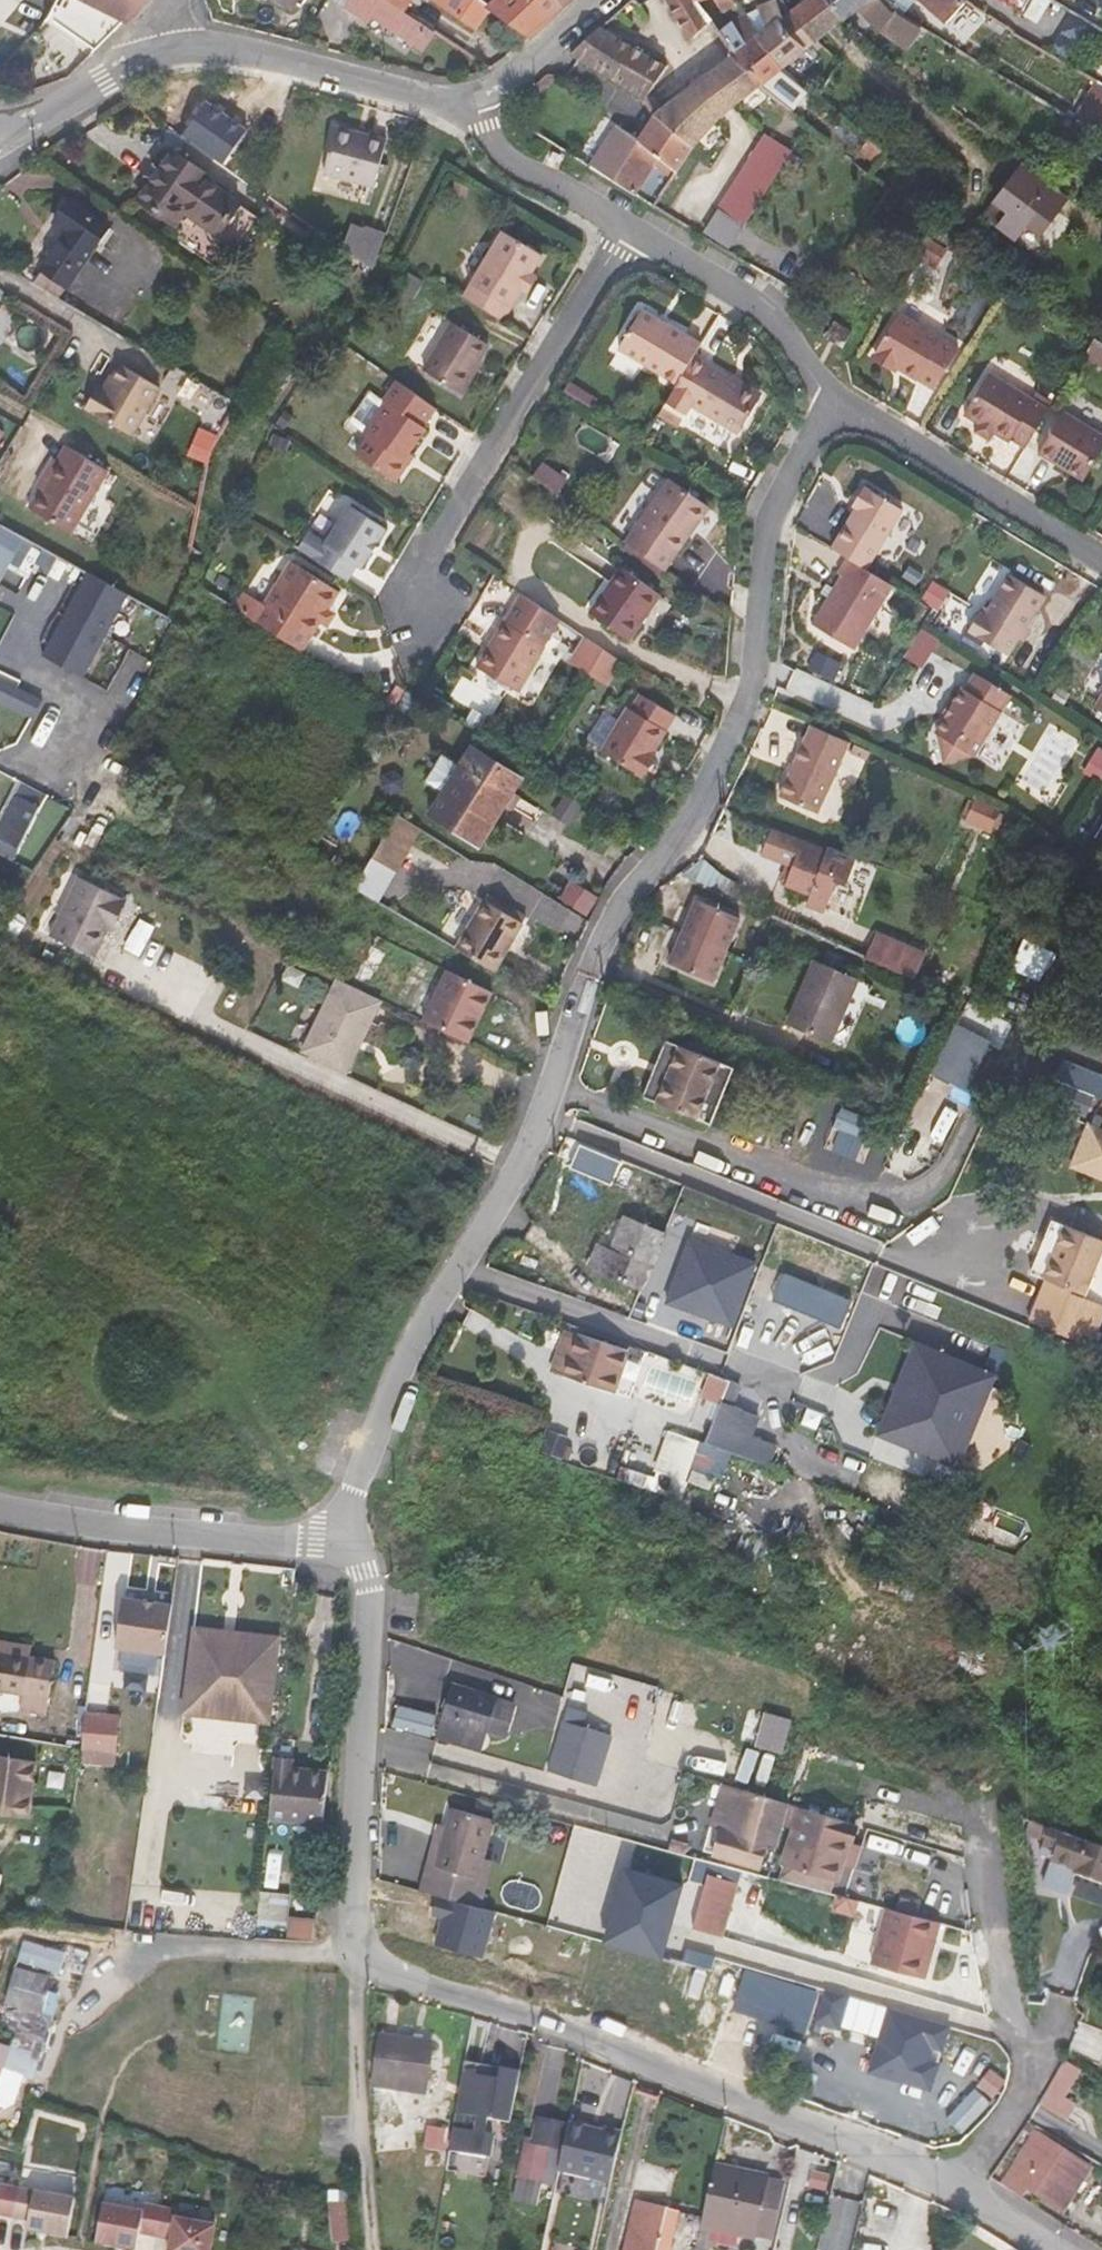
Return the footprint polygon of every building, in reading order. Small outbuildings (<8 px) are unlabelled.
[(49,16),(62,26),(77,0),(58,0),(49,16)] [(62,26),(96,50),(134,11),(141,0),(77,0),(62,26)] [(348,8),(353,0),(336,0),(348,8)] [(348,8),(367,21),(372,15),(423,49),(435,30),(405,10),(391,0),(353,0),(348,8)] [(405,10),(412,0),(391,0),(405,10)] [(491,8),(487,6),(479,0),(433,0),(475,30),(491,8)] [(532,38),(565,7),(559,0),(493,0),(487,6),(491,8),(532,38)] [(690,40),(711,21),(698,0),(667,0),(690,40)] [(737,0),(716,0),(725,13),(742,6),(737,0)] [(828,0),(804,0),(790,10),(816,39),(817,40),(844,19),(828,0)] [(845,20),(858,9),(882,32),(892,40),(911,52),(927,31),(896,12),(882,0),(828,0),(844,19),(845,20)] [(944,23),(966,0),(965,0),(918,0),(944,23)] [(1034,0),(1001,0),(1025,15),(1034,0)] [(761,39),(787,66),(807,48),(787,31),(781,21),(783,19),(777,3),(748,15),(761,39)] [(746,13),(719,33),(733,55),(762,86),(787,66),(761,39),(748,15),(746,13)] [(667,65),(601,27),(570,54),(645,99),(667,65)] [(685,90),(653,115),(694,148),(719,120),(762,86),(733,55),(717,67),(693,85),(685,90)] [(762,86),(771,94),(794,73),(789,68),(787,66),(762,86)] [(1101,134),(1101,83),(1079,120),(1101,134)] [(591,165),(590,167),(636,195),(656,162),(675,174),(694,148),(653,115),(639,138),(618,124),(591,165)] [(582,159),(591,165),(618,124),(608,118),(582,159)] [(386,139),(337,127),(325,170),(375,183),(386,139)] [(771,131),(721,208),(747,225),(797,148),(771,131)] [(210,175),(173,150),(139,199),(176,226),(185,213),(219,235),(241,203),(207,179),(210,175)] [(1040,236),(1068,198),(1023,164),(994,201),(1008,212),(998,226),(1016,240),(1027,226),(1040,236)] [(368,194),(370,183),(333,175),(330,185),(368,194)] [(109,226),(71,198),(55,221),(68,231),(42,268),(68,287),(93,251),(93,250),(109,226)] [(703,236),(730,252),(747,225),(721,208),(703,236)] [(345,246),(376,267),(389,232),(369,225),(368,228),(354,222),(345,246)] [(947,252),(948,252),(959,234),(941,222),(928,240),(947,252)] [(464,295),(504,319),(511,306),(521,289),(533,270),(543,253),(503,229),(464,295)] [(947,252),(928,240),(917,256),(937,268),(947,252)] [(533,270),(521,289),(528,293),(539,273),(533,270)] [(695,356),(703,343),(668,322),(667,323),(642,308),(619,347),(679,383),(695,356)] [(900,312),(875,353),(900,368),(935,389),(960,348),(900,312)] [(853,331),(835,321),(826,337),(844,347),(853,331)] [(460,392),(478,363),(489,344),(452,322),(424,370),(460,392)] [(900,368),(875,353),(872,358),(896,373),(900,368)] [(679,383),(673,392),(739,432),(761,395),(731,377),(695,356),(679,383)] [(155,383),(117,360),(101,386),(99,385),(86,406),(127,431),(155,383)] [(481,365),(478,363),(460,392),(464,394),(481,365)] [(733,373),(731,377),(761,395),(764,391),(733,373)] [(1012,445),(1014,442),(1028,450),(1051,412),(992,376),(967,417),(1012,445)] [(424,424),(437,406),(398,378),(384,398),(387,400),(385,403),(371,393),(351,421),(365,431),(367,432),(370,434),(357,453),(396,480),(414,454),(410,450),(427,426),(424,424)] [(1038,452),(1084,481),(1101,452),(1101,434),(1064,411),(1038,452)] [(58,460),(54,457),(45,473),(49,475),(30,508),(72,533),(108,470),(66,445),(58,460)] [(567,479),(543,461),(533,475),(558,493),(567,479)] [(622,539),(664,569),(688,536),(684,533),(705,504),(667,476),(622,539)] [(858,506),(834,547),(850,557),(867,568),(902,509),(864,486),(853,503),(858,506)] [(308,533),(299,548),(348,578),(357,564),(361,567),(387,526),(350,503),(325,544),(308,533)] [(0,523),(0,559),(16,532),(0,523)] [(882,601),(892,583),(867,568),(850,557),(842,570),(846,572),(843,577),(882,601)] [(292,560),(255,618),(302,649),(319,621),(329,607),(339,590),(292,560)] [(662,597),(620,567),(590,610),(631,640),(662,597)] [(82,675),(127,592),(88,571),(43,654),(82,675)] [(970,631),(1009,654),(1044,594),(1010,574),(986,615),(981,612),(970,631)] [(882,601),(843,577),(817,620),(855,644),(882,601)] [(504,622),(503,622),(477,664),(520,691),(547,648),(545,647),(563,619),(521,593),(504,622)] [(330,607),(329,607),(319,621),(321,622),(322,623),(328,627),(337,612),(331,608),(330,607)] [(588,674),(601,653),(584,643),(571,664),(588,674)] [(618,663),(601,653),(588,674),(605,685),(618,663)] [(1002,710),(1012,694),(976,672),(966,689),(964,688),(936,733),(942,737),(947,758),(969,753),(975,757),(1002,710)] [(16,696),(0,688),(0,699),(12,704),(16,696)] [(677,715),(642,694),(632,709),(629,707),(601,751),(645,777),(657,757),(652,753),(677,715)] [(816,811),(849,740),(811,723),(779,793),(816,811)] [(522,779),(471,748),(430,813),(481,845),(522,779)] [(1101,775),(1101,749),(1100,748),(1088,767),(1101,775)] [(823,808),(836,813),(848,784),(835,779),(823,808)] [(0,816),(0,838),(16,846),(38,803),(14,790),(0,816)] [(396,814),(388,829),(411,842),(420,828),(396,814)] [(411,842),(388,829),(373,857),(394,870),(411,842)] [(856,855),(827,845),(826,850),(771,830),(762,854),(793,866),(786,884),(810,894),(806,905),(823,912),(835,880),(846,883),(856,855)] [(541,891),(558,902),(573,878),(557,867),(541,891)] [(75,880),(49,939),(93,959),(110,920),(115,922),(124,902),(75,880)] [(485,899),(457,947),(492,968),(511,937),(514,939),(524,922),(485,899)] [(742,919),(697,900),(670,964),(714,983),(742,919)] [(886,913),(879,930),(910,944),(918,926),(886,913)] [(879,930),(867,956),(917,978),(927,953),(909,945),(910,944),(879,930)] [(859,978),(814,959),(787,1024),(831,1042),(859,978)] [(447,970),(423,1020),(468,1041),(492,991),(447,970)] [(381,1001),(338,980),(303,1051),(346,1072),(381,1001)] [(942,1060),(974,1075),(996,1032),(963,1017),(942,1060)] [(679,1040),(671,1037),(647,1093),(654,1096),(679,1040)] [(720,1058),(679,1040),(654,1096),(695,1114),(720,1058)] [(727,1061),(720,1058),(695,1114),(703,1117),(727,1061)] [(1079,1108),(1091,1077),(1064,1066),(1051,1097),(1079,1108)] [(568,1136),(558,1151),(601,1169),(602,1165),(607,1153),(568,1136)] [(601,1169),(558,1151),(557,1153),(579,1162),(600,1171),(601,1169)] [(622,1171),(625,1160),(607,1153),(602,1165),(622,1171)] [(1074,1189),(1066,1185),(1043,1238),(1051,1241),(1074,1189)] [(1101,1251),(1101,1201),(1074,1189),(1051,1241),(1037,1275),(1070,1289),(1084,1256),(1097,1261),(1101,1251)] [(665,1233),(625,1217),(612,1249),(599,1244),(589,1267),(621,1281),(642,1290),(646,1279),(667,1289),(675,1271),(653,1262),(665,1233)] [(1084,1256),(1070,1289),(1095,1300),(1101,1285),(1101,1264),(1097,1261),(1084,1256)] [(564,1328),(552,1364),(568,1369),(580,1334),(564,1328)] [(568,1369),(616,1387),(629,1350),(580,1334),(568,1369)] [(978,1375),(991,1367),(909,1338),(875,1432),(957,1463),(950,1453),(934,1447),(930,1440),(898,1428),(893,1417),(899,1400),(906,1397),(910,1385),(907,1378),(913,1360),(924,1355),(978,1375)] [(960,1426),(978,1375),(924,1355),(913,1360),(907,1378),(910,1385),(906,1397),(899,1400),(893,1417),(898,1428),(930,1440),(934,1447),(950,1453),(957,1450),(963,1433),(960,1426)] [(568,1369),(552,1364),(549,1371),(566,1376),(568,1369)] [(950,1453),(957,1463),(991,1367),(978,1375),(960,1426),(963,1433),(957,1450),(950,1453)] [(614,1393),(616,1387),(568,1369),(566,1376),(614,1393)] [(737,1384),(710,1374),(702,1397),(722,1405),(708,1443),(769,1466),(776,1445),(752,1436),(735,1429),(742,1410),(731,1406),(736,1392),(735,1392),(737,1384)] [(742,1410),(735,1429),(752,1436),(759,1416),(742,1410)] [(700,1440),(670,1431),(656,1471),(687,1480),(700,1440)] [(159,1663),(165,1614),(116,1607),(109,1656),(159,1663)] [(194,1637),(184,1723),(271,1733),(280,1647),(194,1637)] [(30,1656),(32,1644),(0,1639),(0,1651),(30,1656)] [(272,1653),(200,1645),(192,1717),(264,1725),(272,1653)] [(30,1656),(0,1651),(0,1691),(24,1694),(21,1711),(44,1715),(53,1660),(30,1656)] [(442,1720),(487,1733),(488,1728),(506,1734),(516,1704),(496,1697),(497,1695),(453,1683),(442,1720)] [(392,1728),(433,1733),(436,1709),(395,1704),(392,1728)] [(644,1739),(647,1728),(601,1712),(596,1726),(613,1730),(619,1733),(620,1730),(644,1739)] [(596,1726),(564,1717),(551,1768),(599,1781),(613,1730),(596,1726)] [(481,1752),(487,1733),(442,1720),(436,1739),(481,1752)] [(81,1722),(76,1758),(110,1763),(115,1727),(81,1722)] [(434,1746),(421,1742),(417,1753),(430,1757),(434,1746)] [(0,1756),(0,1814),(5,1815),(14,1758),(0,1756)] [(275,1757),(270,1808),(269,1818),(294,1820),(300,1768),(294,1767),(295,1759),(275,1757)] [(300,1768),(294,1820),(323,1823),(328,1770),(300,1768)] [(789,1803),(742,1789),(730,1832),(707,1826),(700,1848),(713,1852),(712,1857),(738,1865),(750,1868),(758,1840),(777,1846),(778,1845),(789,1803)] [(451,1808),(449,1814),(492,1826),(494,1819),(451,1808)] [(842,1863),(854,1823),(803,1808),(790,1848),(842,1863)] [(492,1826),(449,1814),(446,1825),(443,1840),(486,1852),(492,1826)] [(494,1819),(492,1826),(511,1832),(513,1824),(494,1819)] [(438,1823),(434,1838),(443,1840),(446,1825),(438,1823)] [(511,1832),(492,1826),(486,1852),(494,1854),(495,1849),(505,1852),(511,1832)] [(1057,1833),(1047,1858),(1060,1863),(1052,1884),(1069,1890),(1072,1881),(1081,1884),(1082,1880),(1101,1888),(1101,1851),(1057,1833)] [(443,1840),(434,1838),(427,1865),(436,1867),(443,1840)] [(659,1845),(673,1849),(675,1841),(661,1838),(659,1845)] [(436,1867),(427,1865),(420,1890),(479,1907),(486,1881),(478,1879),(486,1852),(443,1840),(436,1867)] [(836,1882),(842,1863),(790,1848),(785,1865),(835,1881),(836,1882)] [(486,1881),(494,1854),(486,1852),(478,1879),(486,1881)] [(781,1878),(831,1892),(835,1881),(785,1865),(781,1878)] [(708,1875),(705,1886),(693,1928),(721,1936),(737,1883),(708,1875)] [(1077,1893),(1081,1884),(1072,1881),(1069,1890),(1077,1893)] [(260,1895),(256,1927),(285,1930),(288,1898),(260,1895)] [(183,1925),(184,1903),(134,1902),(134,1924),(183,1925)] [(197,1906),(196,1931),(248,1932),(248,1908),(197,1906)] [(886,1907),(871,1962),(924,1977),(939,1921),(886,1907)] [(17,1964),(60,1969),(63,1946),(20,1941),(17,1964)] [(43,2007),(47,1969),(10,1965),(6,2003),(43,2007)] [(17,2050),(27,2016),(16,2012),(6,2046),(17,2050)] [(54,2025),(27,2016),(17,2050),(30,2054),(34,2039),(44,2042),(49,2043),(54,2025)] [(434,2041),(380,2033),(372,2086),(426,2095),(434,2041)] [(34,2073),(44,2042),(34,2039),(30,2054),(25,2070),(34,2073)] [(17,2050),(6,2046),(0,2045),(0,2107),(17,2050)] [(17,2050),(0,2107),(0,2111),(14,2104),(25,2070),(30,2054),(17,2050)] [(1062,2114),(1084,2069),(1063,2058),(1040,2103),(1062,2114)] [(480,2068),(465,2066),(458,2111),(482,2115),(479,2130),(455,2127),(452,2149),(490,2155),(494,2133),(487,2132),(489,2116),(511,2120),(519,2079),(480,2073),(480,2068)] [(390,2092),(374,2094),(377,2121),(392,2120),(390,2092)] [(559,2171),(611,2183),(623,2132),(605,2128),(604,2131),(570,2123),(559,2171)] [(429,2126),(426,2146),(448,2150),(451,2129),(429,2126)] [(1035,2131),(1025,2147),(1083,2182),(1092,2167),(1035,2131)] [(526,2143),(551,2148),(552,2142),(527,2137),(526,2143)] [(561,2150),(551,2148),(526,2143),(519,2174),(521,2175),(515,2199),(536,2204),(541,2180),(554,2183),(561,2150)] [(1083,2182),(1025,2147),(1002,2183),(1009,2188),(1022,2196),(1027,2188),(1064,2212),(1083,2182)] [(716,2164),(696,2249),(708,2249),(710,2242),(736,2248),(738,2236),(755,2240),(756,2236),(772,2240),(784,2182),(767,2178),(768,2175),(716,2164)] [(14,2216),(19,2188),(0,2184),(0,2187),(0,2214),(14,2216)] [(75,2198),(19,2188),(14,2216),(30,2219),(28,2230),(68,2237),(75,2198)] [(326,2242),(346,2240),(341,2198),(320,2201),(326,2242)] [(668,2208),(637,2199),(625,2249),(658,2249),(668,2208)] [(156,2235),(162,2206),(145,2203),(144,2210),(104,2203),(97,2242),(138,2249),(140,2233),(156,2235)] [(162,2206),(156,2235),(172,2238),(170,2249),(211,2249),(216,2224),(177,2217),(178,2209),(162,2206)] [(658,2249),(671,2249),(681,2211),(668,2208),(658,2249)]
